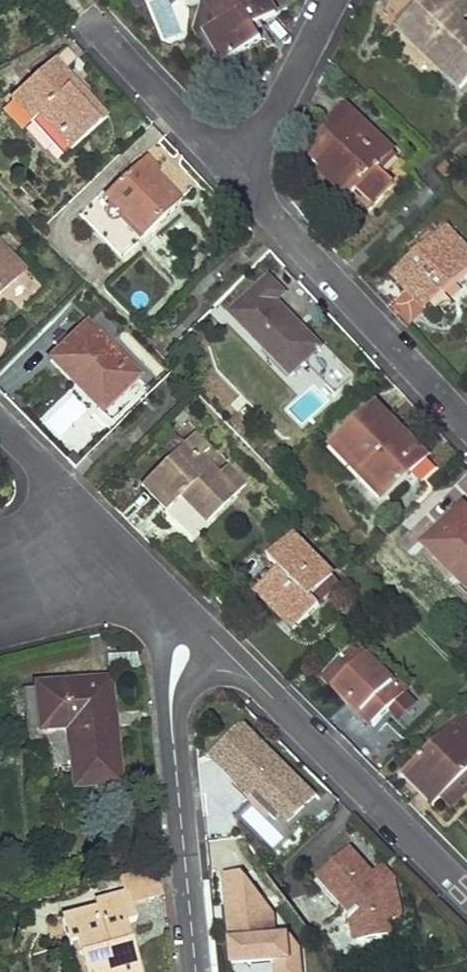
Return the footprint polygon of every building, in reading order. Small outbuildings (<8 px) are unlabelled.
[(230,17),(221,22),(205,31),(223,64),(262,42),(254,28),(263,23),(276,16),(268,0),(220,0),(230,17)] [(221,22),(230,17),(220,0),(208,0),(221,22)] [(386,13),(463,87),(466,83),(466,29),(460,23),(466,16),(466,3),(464,0),(392,0),(386,13)] [(263,23),(254,28),(262,42),(266,50),(274,45),(263,23)] [(53,62),(11,100),(33,123),(40,118),(71,152),(106,118),(80,91),(74,97),(57,78),(63,73),(53,62)] [(63,73),(57,78),(74,97),(80,91),(63,73)] [(328,147),(314,163),(368,214),(395,186),(377,170),(394,152),(347,108),(329,128),(332,131),(322,141),(328,147)] [(40,118),(33,123),(65,158),(71,152),(40,118)] [(143,161),(103,200),(144,239),(180,203),(154,178),(157,174),(143,161)] [(399,272),(430,305),(466,270),(466,248),(446,226),(399,272)] [(23,273),(0,250),(0,296),(23,273)] [(270,281),(234,317),(292,376),(321,348),(275,302),(283,294),(270,281)] [(88,324),(55,357),(102,403),(107,408),(139,376),(88,324)] [(55,357),(51,361),(97,408),(102,403),(55,357)] [(145,382),(139,376),(107,408),(113,414),(145,382)] [(378,405),(334,447),(386,500),(429,458),(378,405)] [(172,456),(146,482),(171,507),(182,495),(209,522),(248,484),(228,464),(218,474),(201,458),(211,448),(196,433),(185,444),(172,456)] [(162,446),(172,456),(185,444),(174,434),(162,446)] [(146,482),(141,487),(166,511),(171,507),(146,482)] [(458,514),(466,524),(466,510),(465,508),(458,514)] [(425,547),(466,590),(466,524),(458,514),(425,547)] [(294,536),(270,560),(281,570),(263,588),(301,628),(322,609),(319,606),(312,598),(333,577),(294,536)] [(333,577),(312,598),(319,606),(340,584),(333,577)] [(356,648),(326,677),(374,726),(395,707),(405,697),(356,648)] [(109,681),(38,686),(42,729),(75,727),(76,738),(70,738),(77,788),(118,784),(113,733),(105,734),(103,714),(111,713),(109,681)] [(405,697),(395,707),(404,716),(414,706),(405,697)] [(111,713),(103,714),(105,734),(113,733),(111,713)] [(407,772),(439,804),(446,796),(464,779),(466,776),(466,718),(464,715),(407,772)] [(244,728),(213,758),(281,827),(312,796),(244,728)] [(439,804),(407,772),(402,776),(434,808),(439,804)] [(446,796),(455,805),(466,793),(466,782),(464,779),(446,796)] [(373,878),(349,851),(319,877),(335,894),(328,898),(349,920),(352,917),(357,942),(390,937),(405,935),(403,918),(396,883),(392,879),(382,888),(374,887),(368,881),(373,878)] [(373,878),(368,881),(374,887),(382,888),(392,879),(383,869),(373,878)] [(232,969),(274,964),(275,971),(302,971),(300,948),(291,937),(274,938),(272,911),(246,876),(223,878),(232,969)] [(65,919),(70,943),(78,941),(86,971),(140,971),(133,949),(127,951),(124,942),(131,940),(126,923),(135,920),(128,895),(98,903),(100,910),(65,919)]
